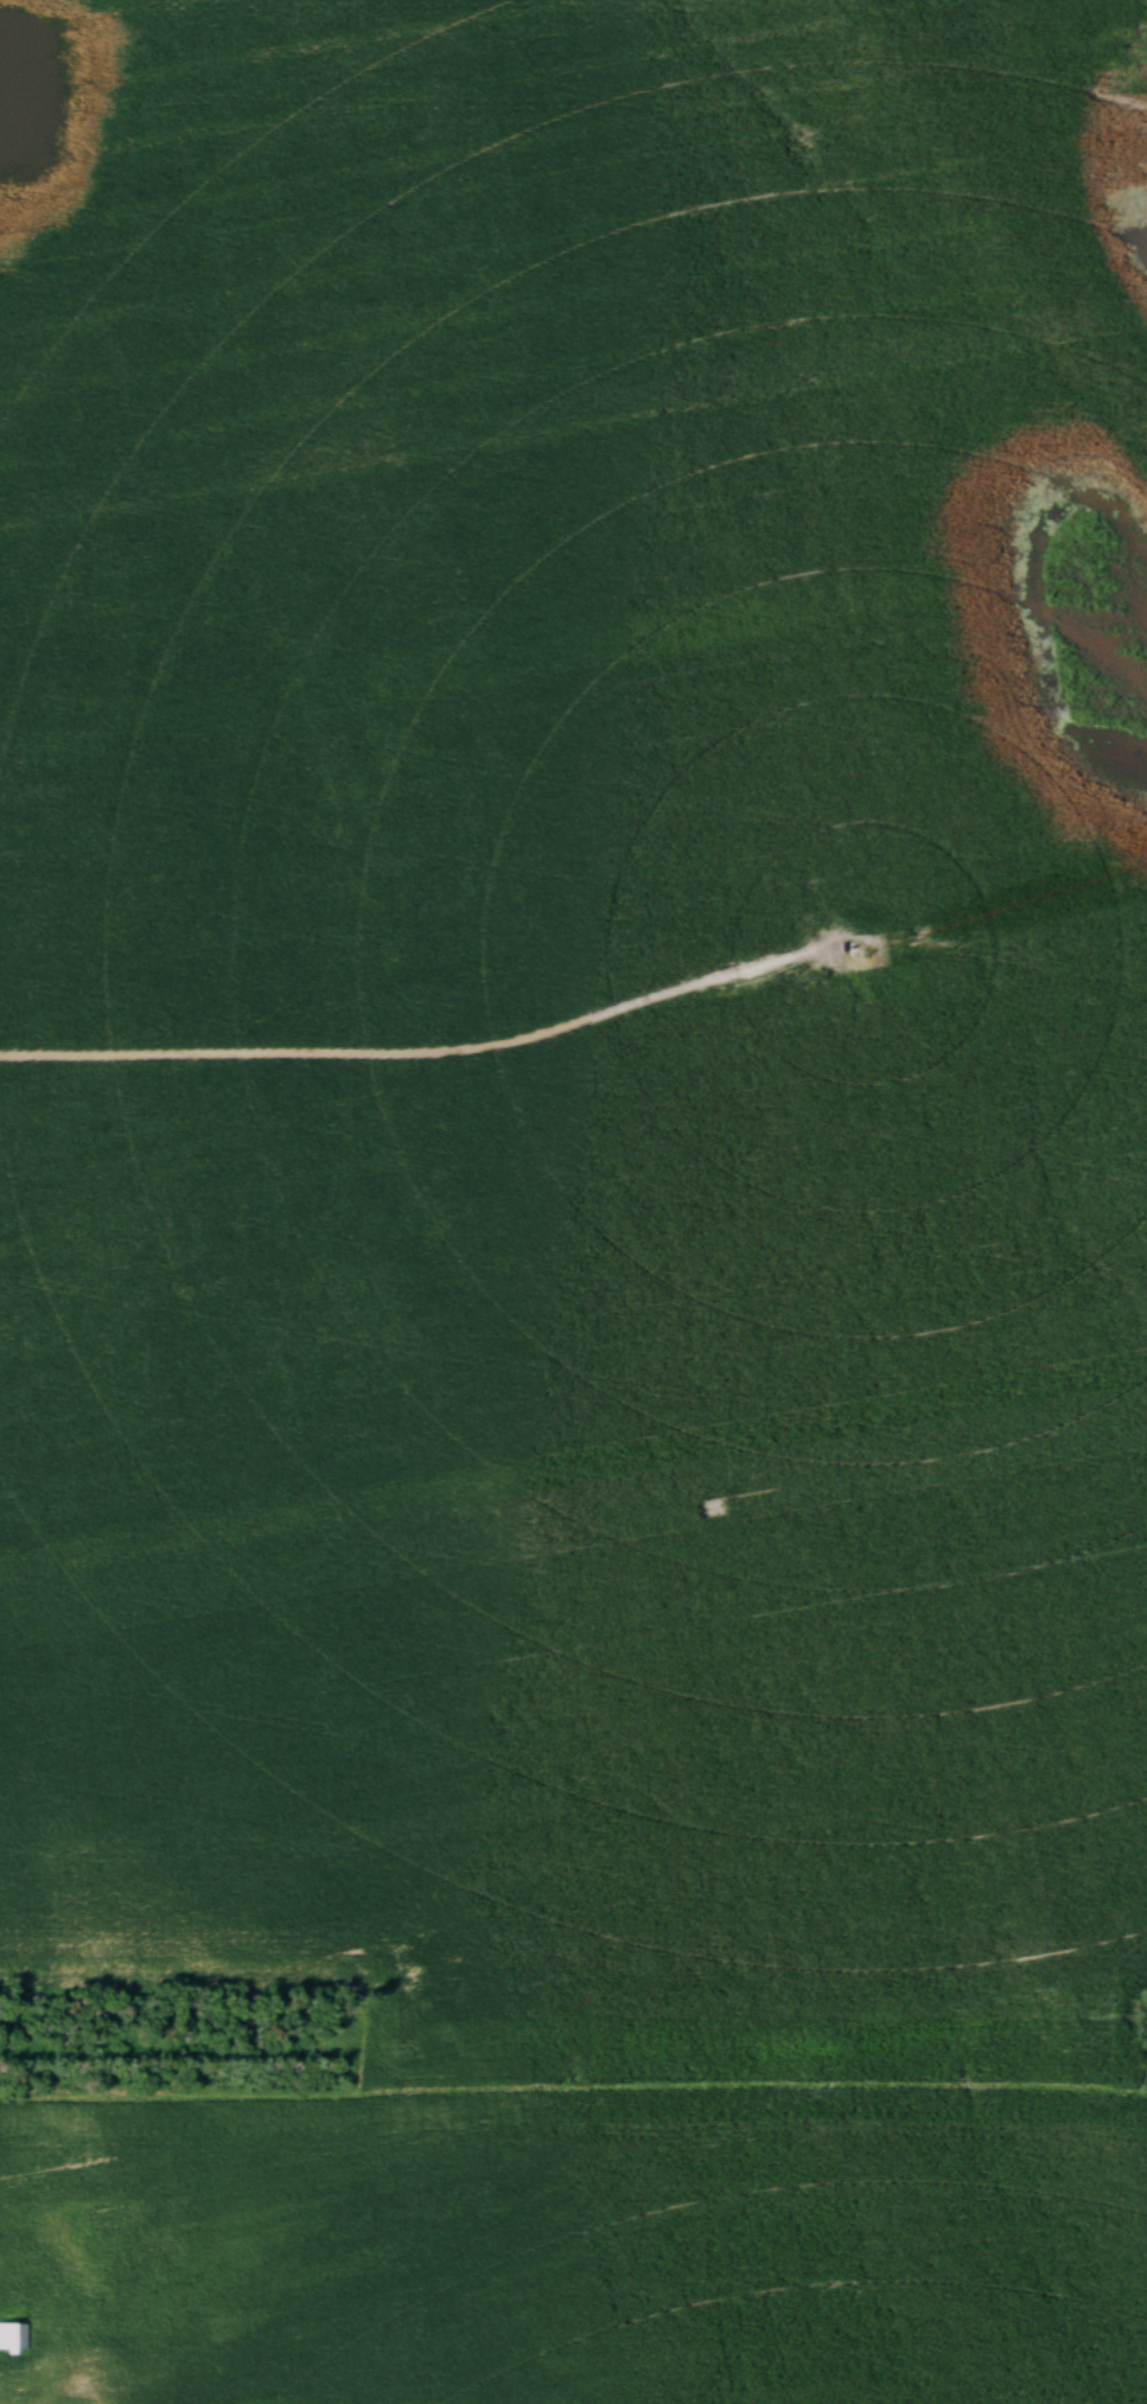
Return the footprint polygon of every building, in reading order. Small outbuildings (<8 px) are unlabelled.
[(29,2324),(0,2324),(0,2352),(29,2352),(29,2324)]
